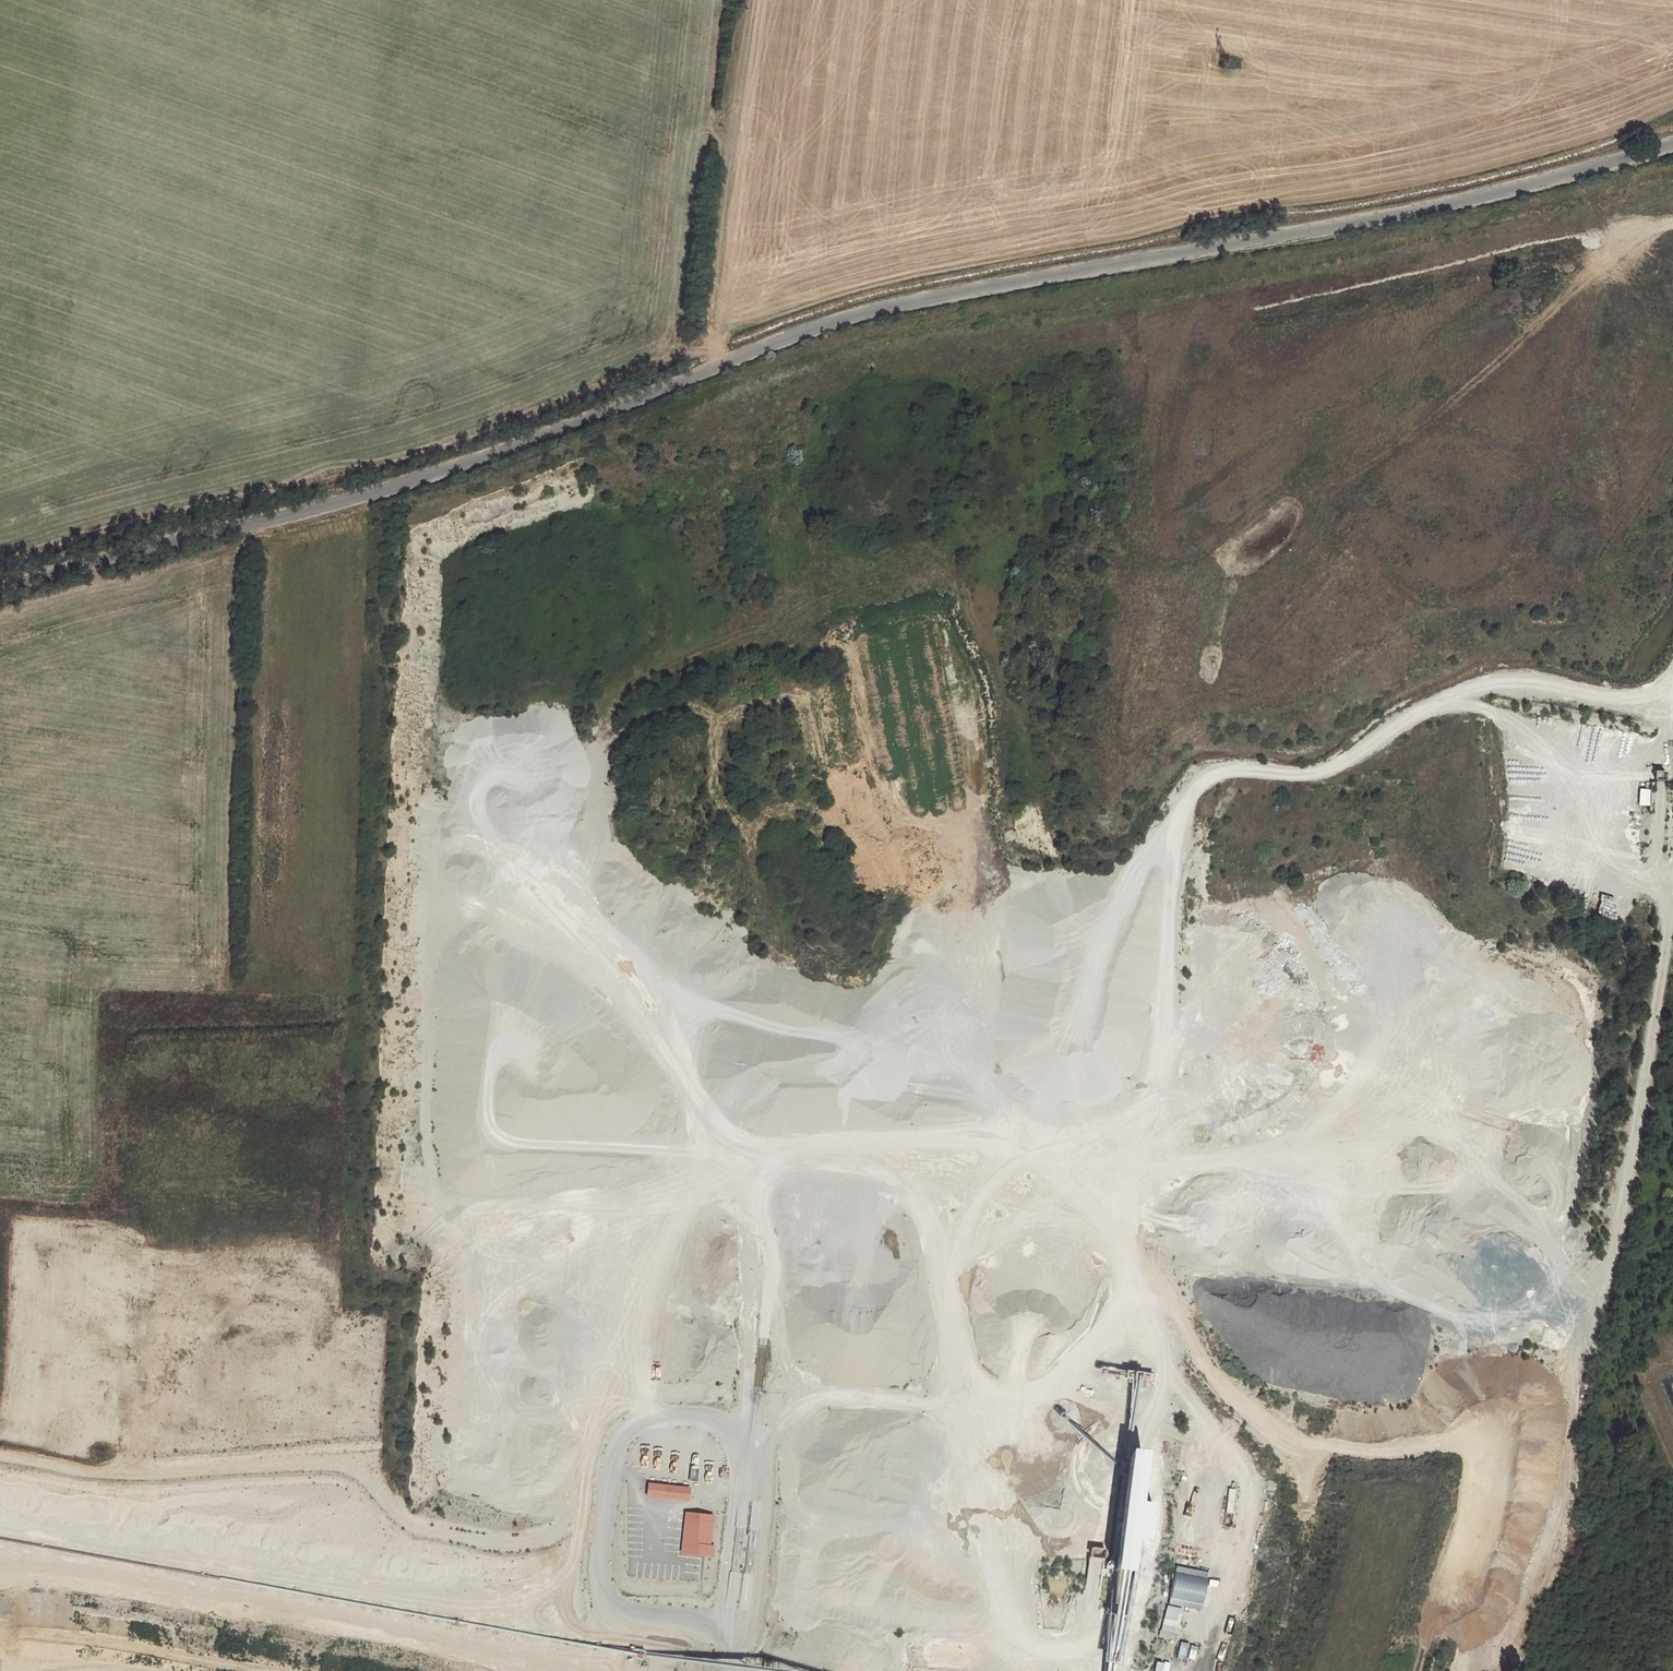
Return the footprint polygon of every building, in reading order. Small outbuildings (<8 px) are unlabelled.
[(1133,1448),(1120,1569),(1137,1571),(1141,1538),(1153,1540),(1157,1502),(1146,1501),(1151,1450),(1133,1448)] [(646,1498),(689,1499),(689,1485),(647,1484),(646,1498)] [(683,1512),(681,1555),(711,1556),(714,1514),(683,1512)] [(1099,1564),(1102,1548),(1092,1547),(1090,1563),(1099,1564)] [(1187,1579),(1186,1585),(1198,1587),(1199,1581),(1187,1579)] [(1178,1640),(1182,1601),(1166,1599),(1161,1638),(1178,1640)] [(1185,1659),(1188,1643),(1180,1642),(1177,1658),(1185,1659)]
